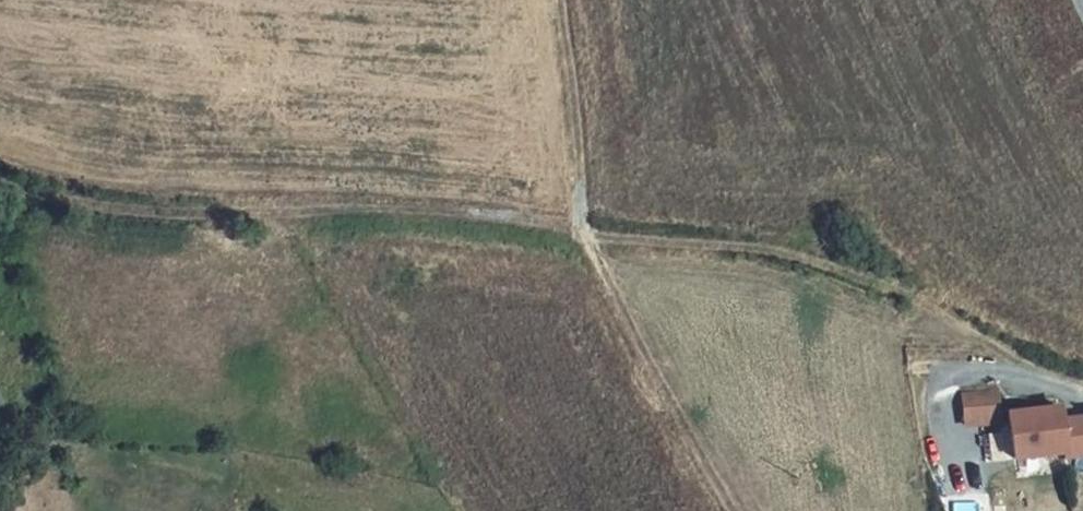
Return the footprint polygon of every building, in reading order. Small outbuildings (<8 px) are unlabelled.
[(999,392),(964,394),(966,424),(1001,421),(999,392)] [(1064,417),(1062,406),(1012,411),(1016,458),(1065,453),(1065,458),(1082,456),(1082,415),(1064,417)]
